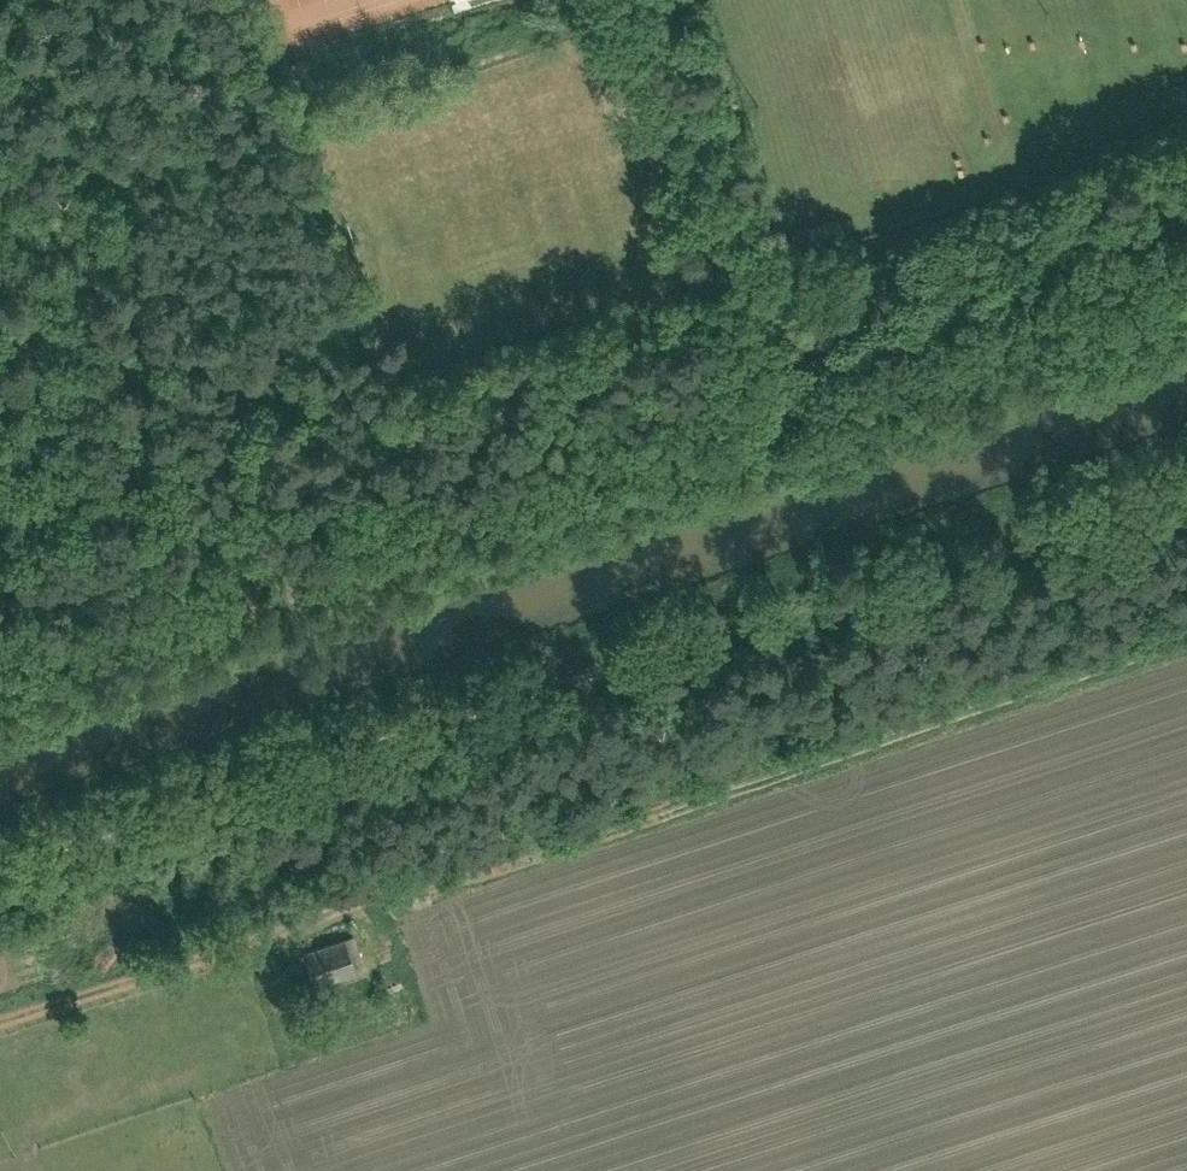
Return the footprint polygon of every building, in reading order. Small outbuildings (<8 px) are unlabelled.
[(307,953),(314,981),(368,967),(361,939),(307,953)]
